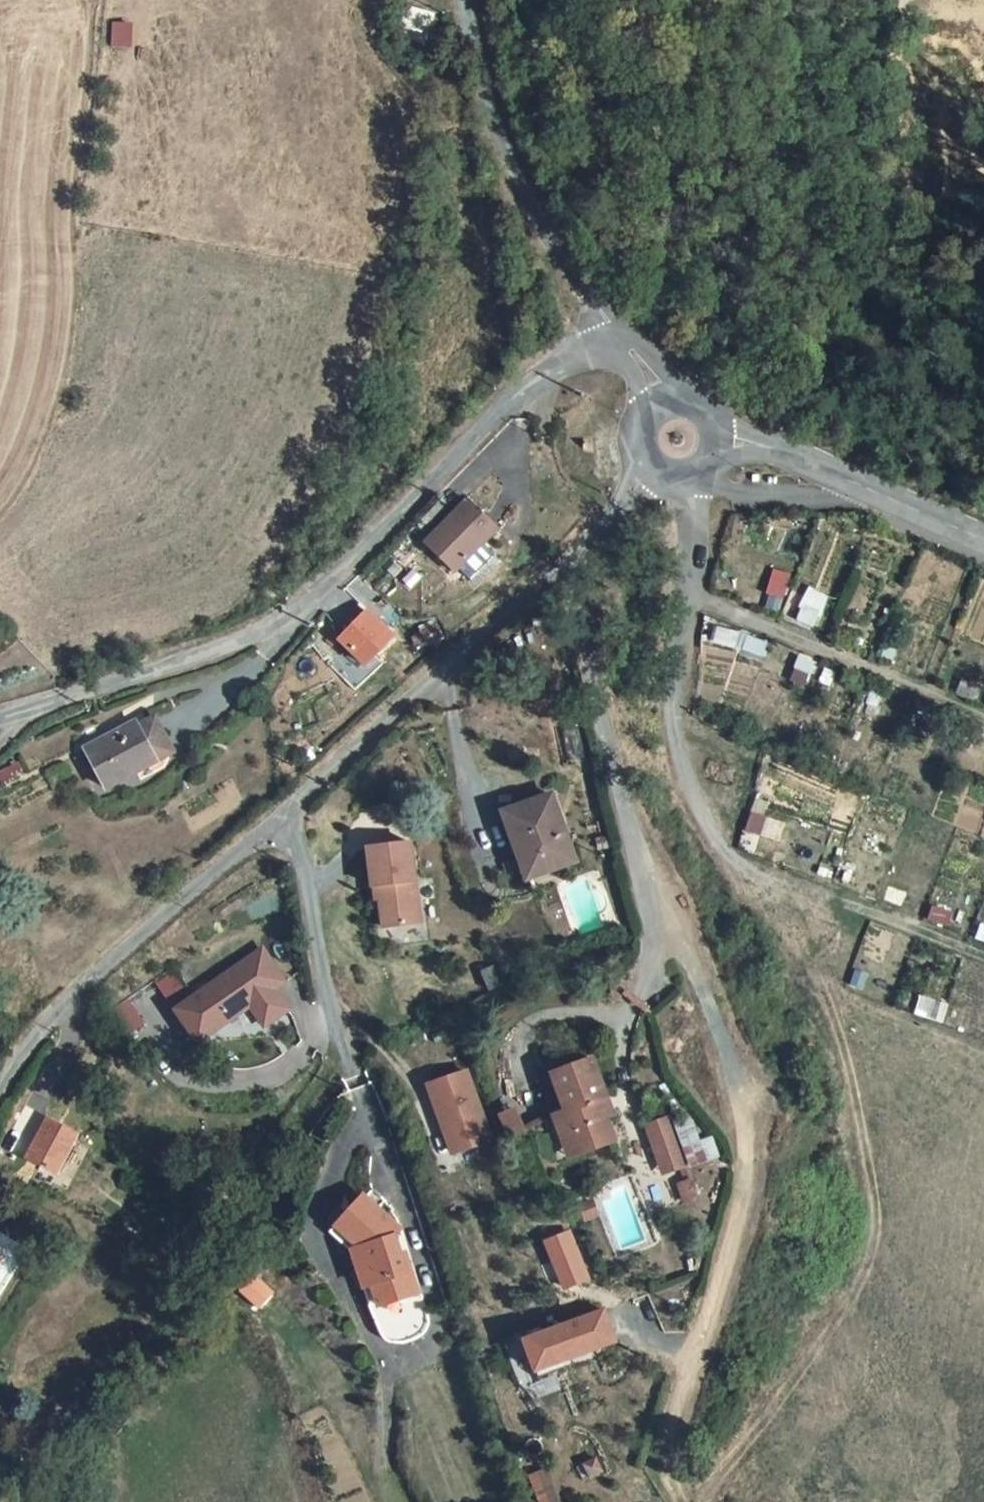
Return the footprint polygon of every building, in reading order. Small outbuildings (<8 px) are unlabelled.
[(441,568),(488,523),(462,497),(415,542),(441,568)] [(478,545),(457,570),(466,577),(487,552),(478,545)] [(784,616),(811,627),(821,603),(794,592),(784,616)] [(366,604),(333,636),(361,665),(394,632),(366,604)] [(129,726),(82,750),(101,787),(148,763),(129,726)] [(550,832),(557,829),(546,800),(501,814),(522,876),(559,862),(550,832)] [(559,862),(522,876),(524,883),(570,867),(557,829),(550,832),(559,862)] [(412,853),(369,858),(374,897),(380,897),(385,938),(421,934),(412,853)] [(263,949),(176,1008),(198,1040),(251,1004),(265,1025),(288,1008),(274,988),(285,980),(263,949)] [(174,965),(156,978),(173,1003),(192,990),(174,965)] [(609,1123),(602,1106),(609,1103),(593,1065),(554,1081),(570,1118),(563,1121),(579,1160),(619,1145),(609,1123)] [(433,1094),(456,1162),(494,1149),(471,1081),(433,1094)] [(609,1103),(602,1106),(609,1123),(617,1121),(609,1103)] [(21,1157),(56,1175),(79,1132),(44,1114),(21,1157)] [(506,1125),(515,1148),(528,1140),(519,1120),(506,1125)] [(579,1160),(563,1121),(555,1124),(572,1164),(579,1160)] [(673,1121),(652,1130),(658,1144),(678,1136),(673,1121)] [(691,1168),(678,1136),(658,1144),(671,1176),(691,1168)] [(703,1197),(698,1184),(686,1188),(693,1204),(703,1197)] [(362,1255),(381,1315),(421,1302),(413,1278),(405,1280),(399,1261),(394,1246),(403,1235),(365,1203),(338,1234),(362,1255)] [(602,1220),(597,1208),(586,1212),(592,1224),(602,1220)] [(356,1261),(374,1318),(381,1315),(362,1255),(338,1234),(332,1240),(356,1261)] [(18,1251),(9,1245),(0,1239),(0,1283),(18,1251)] [(405,1280),(413,1278),(407,1258),(399,1261),(405,1280)] [(552,1333),(532,1340),(549,1385),(569,1378),(566,1370),(582,1364),(626,1347),(614,1317),(555,1340),(552,1333)] [(582,1364),(566,1370),(569,1378),(584,1371),(582,1364)]
